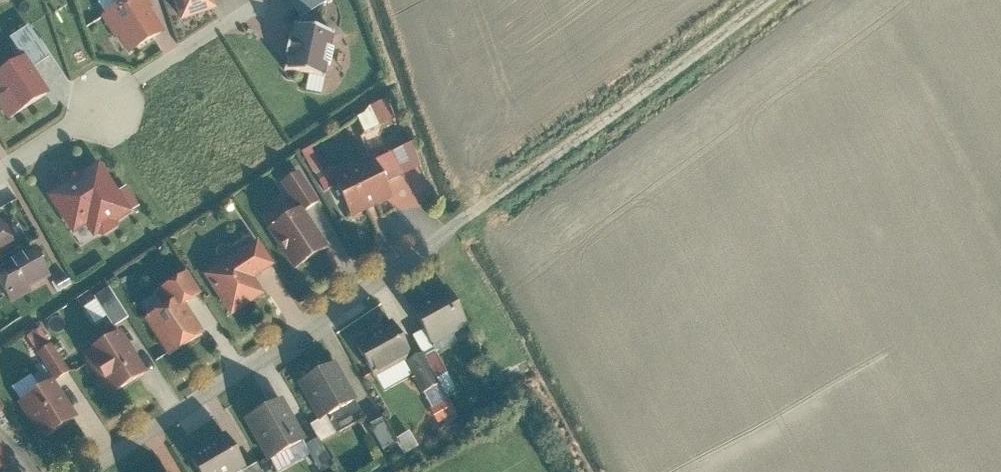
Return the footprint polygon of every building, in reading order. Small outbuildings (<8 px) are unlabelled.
[(187,11),(228,0),(185,0),(187,11)] [(165,42),(143,3),(105,25),(128,63),(165,42)] [(334,35),(297,28),(287,75),(324,83),(334,35)] [(31,60),(0,80),(0,108),(11,125),(55,97),(31,60)] [(359,111),(367,131),(399,117),(390,97),(359,111)] [(352,214),(392,199),(377,161),(337,177),(352,214)] [(100,167),(48,201),(74,240),(86,232),(90,240),(130,213),(100,167)] [(331,247),(305,209),(274,230),(300,268),(331,247)] [(17,251),(0,221),(0,264),(5,262),(3,258),(17,251)] [(0,264),(0,283),(11,302),(30,292),(28,288),(49,276),(34,250),(21,257),(17,251),(3,258),(5,262),(0,264)] [(233,316),(266,295),(241,254),(207,274),(233,316)] [(112,287),(85,305),(97,323),(109,316),(116,326),(132,316),(112,287)] [(470,323),(449,287),(413,309),(434,344),(470,323)] [(203,335),(180,301),(149,322),(172,356),(203,335)] [(394,323),(356,344),(375,377),(412,356),(394,323)] [(45,325),(28,335),(55,381),(72,371),(45,325)] [(145,375),(119,337),(88,357),(114,396),(145,375)] [(352,400),(333,364),(300,382),(320,418),(352,400)] [(43,441),(75,421),(52,384),(20,404),(43,441)] [(277,403),(245,422),(268,461),(300,443),(277,403)] [(374,424),(385,447),(394,442),(383,420),(374,424)] [(190,455),(200,471),(239,471),(245,469),(226,435),(190,455)] [(322,436),(309,443),(323,471),(336,465),(322,436)] [(274,459),(280,470),(297,462),(292,451),(274,459)] [(0,453),(0,471),(1,471),(9,467),(0,453)]
